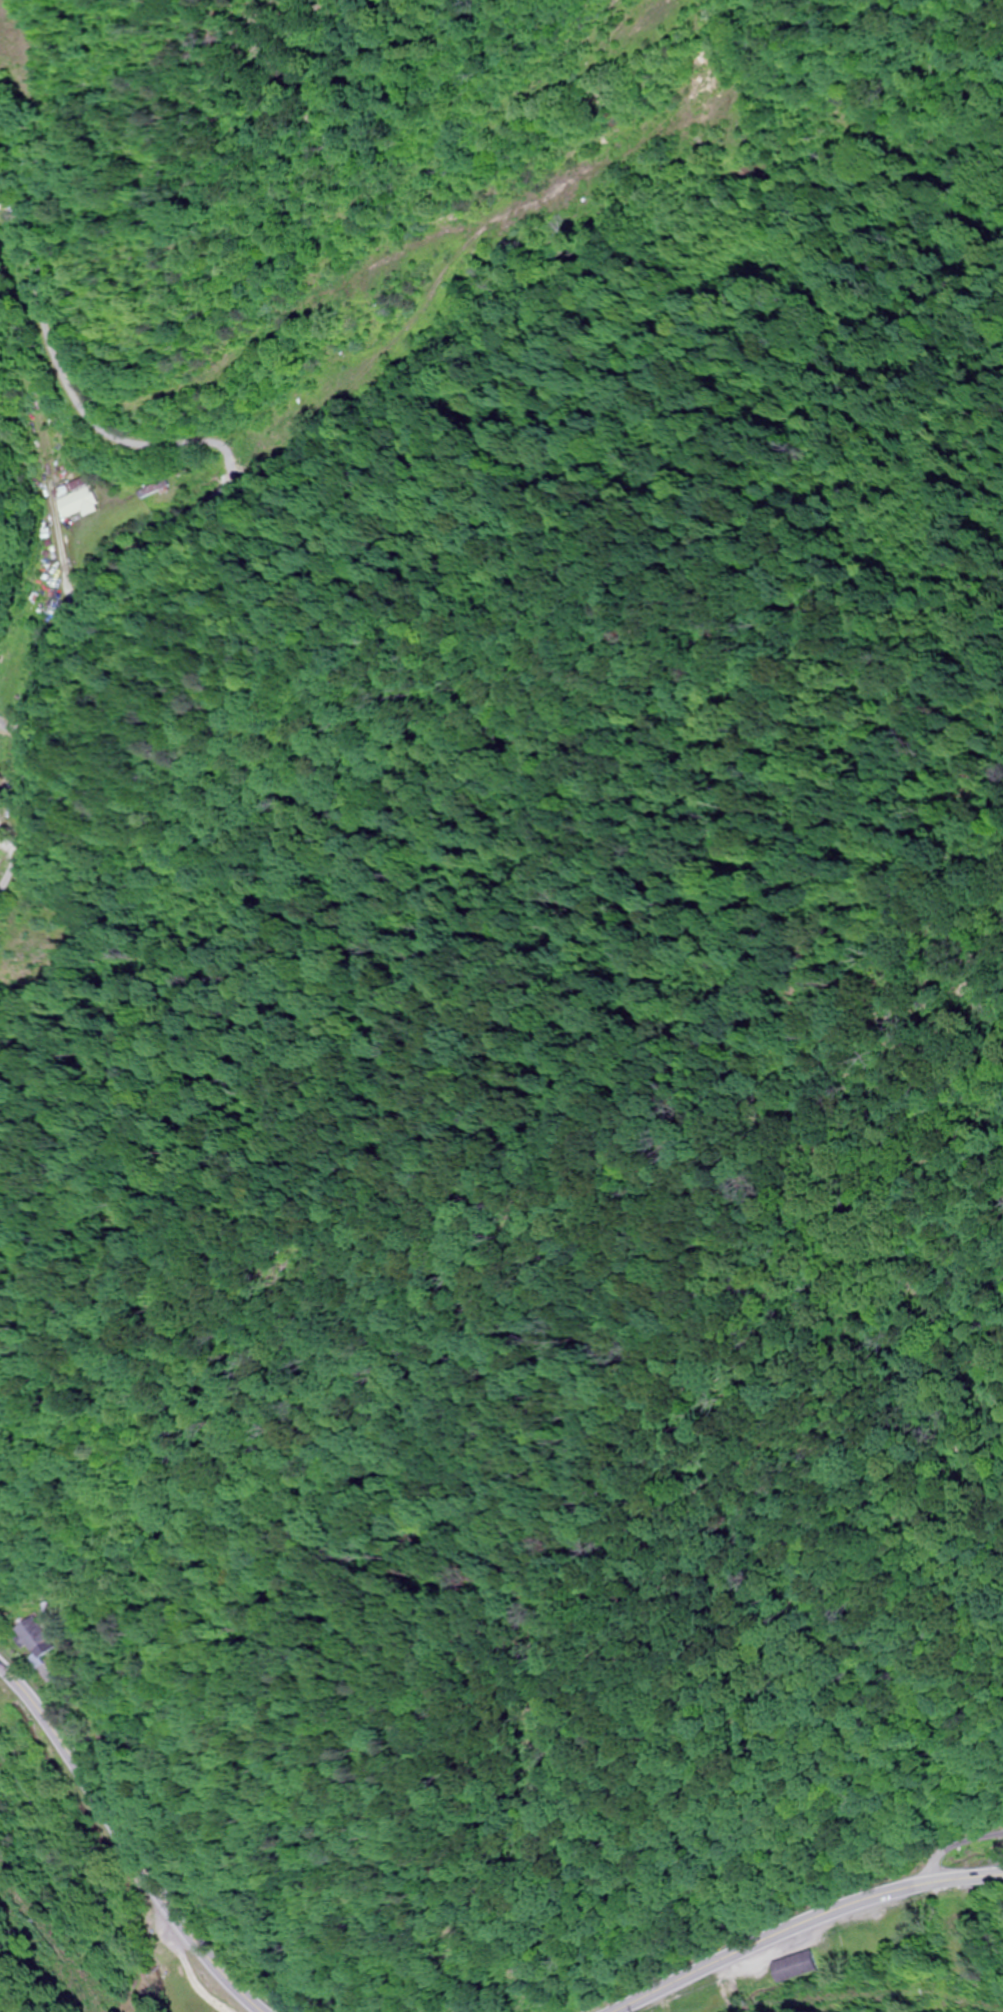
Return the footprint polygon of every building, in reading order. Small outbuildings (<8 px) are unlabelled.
[(87,517),(105,510),(91,475),(52,491),(64,520),(85,511),(87,517)] [(60,1649),(39,1617),(22,1628),(43,1660),(60,1649)] [(821,1972),(814,1951),(775,1964),(783,1985),(821,1972)]
